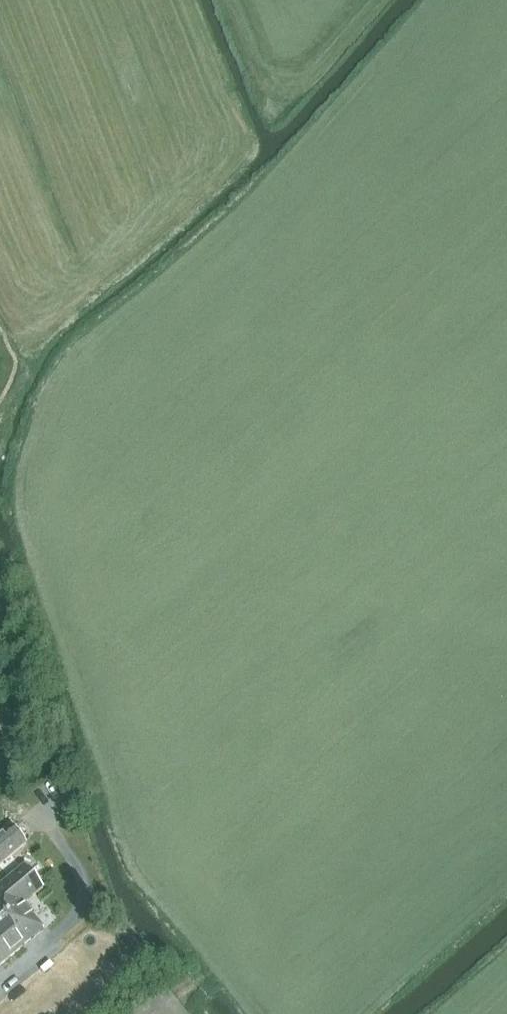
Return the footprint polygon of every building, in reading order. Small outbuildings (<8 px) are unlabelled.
[(34,850),(22,835),(0,852),(0,863),(7,872),(34,850)] [(30,862),(0,886),(0,962),(48,924),(30,901),(49,887),(30,862)]
